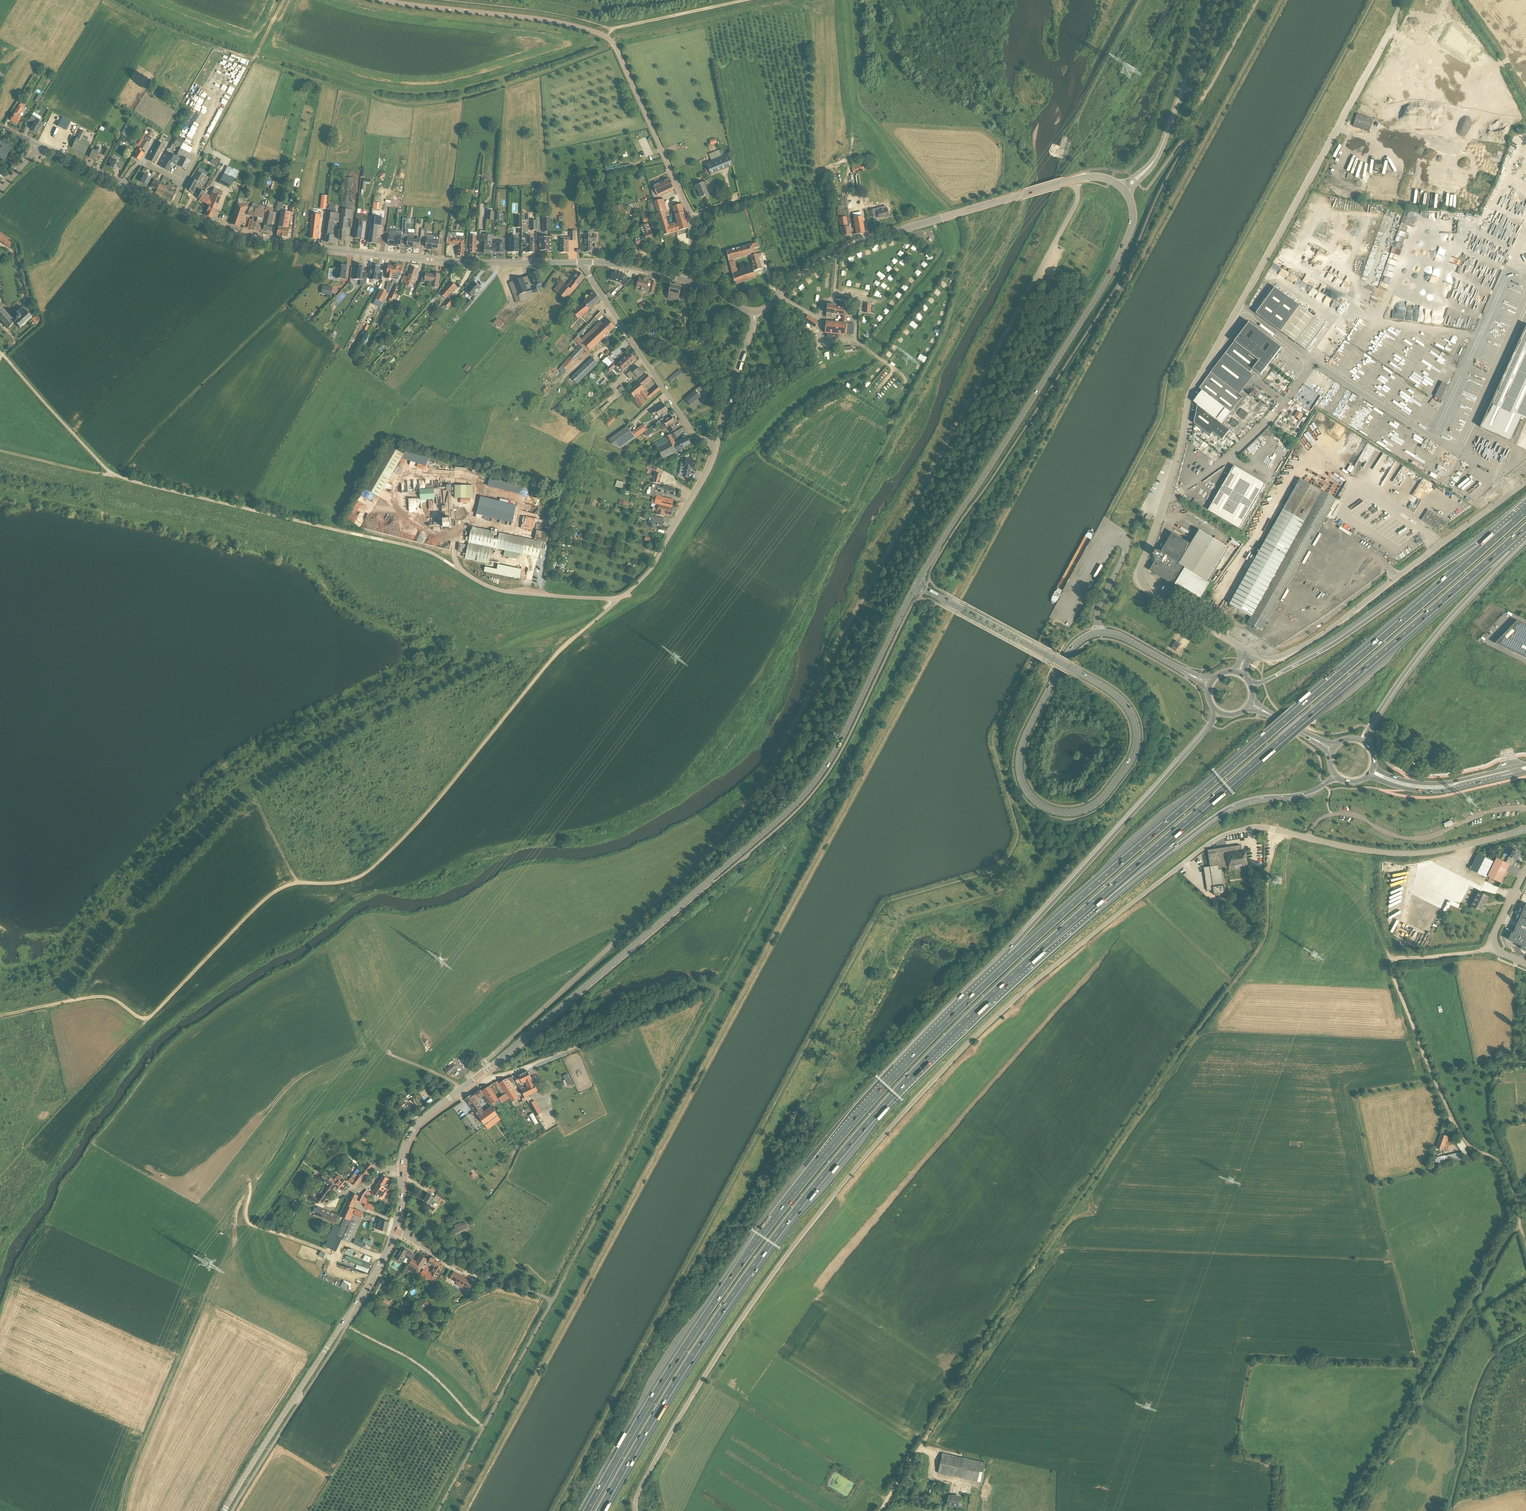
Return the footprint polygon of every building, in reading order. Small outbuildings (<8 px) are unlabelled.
[(1496,24),(1500,26),(1495,40),(1525,52),(1525,0),(1505,0),(1496,24)] [(1417,38),(1421,31),(1406,23),(1402,30),(1417,38)] [(241,63),(247,65),(249,61),(240,57),(238,62),(241,63)] [(17,125),(22,116),(19,115),(25,105),(21,103),(11,121),(17,125)] [(1361,103),(1358,112),(1369,116),(1372,107),(1361,103)] [(1371,119),(1371,118),(1357,114),(1353,126),(1369,132),(1373,120),(1371,119)] [(37,133),(43,124),(39,121),(40,119),(33,115),(29,120),(35,123),(31,129),(37,133)] [(79,125),(71,121),(62,117),(61,119),(57,117),(53,124),(74,134),(79,125)] [(133,130),(126,126),(121,134),(129,138),(133,130)] [(82,140),(86,132),(81,130),(77,138),(72,147),(73,148),(73,147),(81,151),(80,151),(85,154),(90,143),(82,140)] [(184,146),(189,147),(193,135),(188,133),(184,146)] [(145,151),(150,143),(144,139),(139,148),(138,150),(136,152),(135,154),(136,155),(134,157),(140,161),(145,152),(145,151)] [(8,144),(1,140),(0,142),(0,145),(2,146),(0,150),(0,158),(5,161),(7,156),(8,154),(7,154),(9,152),(9,153),(12,147),(8,145),(9,145),(8,144)] [(155,164),(157,159),(165,145),(158,142),(148,160),(155,164)] [(96,160),(102,149),(98,147),(96,151),(93,150),(89,157),(96,160)] [(1520,150),(1509,147),(1503,165),(1511,168),(1515,155),(1518,156),(1520,150)] [(186,170),(188,166),(194,155),(180,148),(176,156),(168,153),(161,167),(169,171),(173,163),(186,170)] [(711,175),(726,169),(733,166),(728,154),(706,163),(711,175)] [(121,170),(124,164),(112,158),(109,163),(112,164),(110,167),(116,170),(117,168),(121,170)] [(867,166),(866,164),(865,163),(867,162),(866,159),(854,163),(855,165),(854,165),(854,166),(851,168),(853,174),(864,170),(864,167),(867,166)] [(616,163),(604,166),(607,174),(618,171),(616,163)] [(148,169),(145,167),(142,172),(145,174),(144,175),(141,182),(147,185),(149,182),(151,183),(155,173),(152,171),(150,176),(148,175),(149,173),(146,172),(148,169)] [(207,185),(212,188),(221,171),(216,168),(207,185)] [(382,180),(385,175),(381,171),(377,176),(382,180)] [(158,177),(160,174),(157,172),(156,173),(155,173),(151,183),(152,184),(151,187),(157,190),(161,183),(156,181),(156,180),(157,178),(157,179),(158,177)] [(206,177),(202,174),(198,172),(194,177),(193,179),(191,178),(186,188),(192,193),(199,183),(202,184),(206,177)] [(229,187),(234,177),(224,173),(219,184),(229,189),(229,187)] [(346,240),(346,235),(346,230),(348,230),(349,218),(352,218),(353,202),(351,202),(353,178),(344,178),(339,230),(339,235),(339,240),(346,240)] [(653,187),(657,197),(669,192),(674,190),(670,180),(665,182),(653,187)] [(701,198),(709,194),(706,186),(708,185),(707,182),(704,183),(704,182),(695,186),(697,190),(698,189),(701,198)] [(168,183),(167,186),(161,183),(157,190),(155,193),(163,196),(168,183)] [(172,201),(178,187),(173,185),(173,186),(168,183),(163,196),(172,201)] [(720,183),(714,186),(717,192),(722,189),(720,183)] [(211,219),(214,214),(222,197),(220,196),(223,192),(215,187),(210,196),(204,193),(200,199),(200,200),(210,206),(205,216),(211,219)] [(851,235),(850,230),(850,226),(851,226),(847,196),(840,197),(841,205),(837,206),(838,210),(837,210),(842,237),(851,235)] [(246,205),(246,204),(247,202),(239,199),(230,224),(239,227),(247,205),(246,205)] [(657,213),(654,202),(653,202),(653,199),(647,201),(648,204),(649,204),(649,205),(648,206),(651,215),(657,213)] [(662,230),(664,235),(688,228),(683,209),(682,204),(672,207),(673,212),(677,224),(669,227),(664,212),(663,212),(663,211),(660,200),(654,202),(657,213),(662,230)] [(333,243),(334,236),(332,235),(332,232),(333,232),(334,222),(338,222),(339,214),(335,214),(337,203),(328,202),(324,234),(326,235),(325,242),(333,243)] [(250,230),(260,233),(262,223),(265,210),(266,206),(252,203),(251,207),(249,207),(247,215),(257,218),(256,222),(252,221),(250,230)] [(618,216),(624,215),(622,204),(615,205),(618,216)] [(274,208),(266,206),(265,210),(262,223),(264,224),(263,230),(271,232),(272,226),(271,226),(274,213),(272,213),(274,208)] [(287,237),(289,227),(291,213),(295,213),(296,209),(290,208),(289,212),(280,211),(277,236),(287,237)] [(880,208),(877,209),(874,210),(873,209),(870,210),(872,217),(876,216),(878,215),(879,218),(885,217),(885,218),(889,217),(887,209),(881,211),(880,208)] [(317,239),(318,234),(321,211),(313,210),(310,238),(317,239)] [(865,233),(864,228),(861,212),(853,213),(854,218),(857,234),(865,233)] [(361,239),(362,234),(363,221),(367,222),(368,214),(357,213),(354,238),(361,239)] [(630,229),(649,224),(646,213),(635,216),(636,219),(627,221),(630,229)] [(385,218),(376,217),(372,217),(369,243),(376,244),(377,237),(379,225),(384,226),(385,218)] [(550,217),(543,218),(543,232),(551,232),(550,217)] [(637,246),(647,242),(654,239),(648,224),(639,227),(640,229),(641,228),(644,238),(636,240),(637,246)] [(402,235),(405,235),(406,229),(405,229),(406,225),(403,225),(403,228),(402,228),(402,232),(396,231),(395,238),(394,246),(398,247),(399,245),(401,245),(401,240),(402,236),(402,235)] [(389,233),(389,239),(388,244),(391,244),(390,246),(394,246),(395,238),(396,231),(390,230),(390,227),(387,227),(386,233),(389,233)] [(406,229),(405,235),(408,235),(408,237),(408,241),(407,246),(410,246),(409,248),(413,248),(414,237),(415,233),(408,233),(409,229),(406,229)] [(492,242),(493,232),(486,232),(481,231),(480,235),(479,241),(485,242),(484,254),(491,254),(491,249),(492,242)] [(11,248),(14,242),(0,232),(0,241),(11,248)] [(459,245),(458,250),(457,255),(464,256),(465,248),(463,248),(465,237),(451,235),(451,232),(449,232),(448,235),(448,234),(446,244),(459,245)] [(585,244),(585,250),(585,252),(592,252),(592,242),(597,242),(597,235),(592,235),(592,234),(585,234),(585,244)] [(633,246),(632,242),(630,234),(620,237),(623,249),(633,246)] [(517,236),(516,235),(513,235),(512,236),(512,238),(510,238),(510,253),(519,253),(519,238),(517,238),(517,236)] [(551,252),(551,247),(551,237),(540,238),(540,251),(545,251),(545,252),(551,252)] [(534,253),(534,248),(534,238),(522,238),(522,248),(527,248),(527,253),(534,253)] [(504,253),(504,247),(505,247),(505,243),(497,242),(497,243),(493,243),(493,251),(499,252),(504,253)] [(726,251),(729,260),(756,253),(755,249),(759,247),(758,243),(726,251)] [(762,269),(761,264),(758,256),(762,255),(761,253),(751,256),(755,271),(762,269)] [(753,268),(738,273),(735,260),(729,262),(735,285),(756,278),(753,268)] [(364,266),(355,264),(353,279),(362,281),(364,266)] [(338,265),(336,278),(345,279),(347,266),(338,265)] [(382,280),(383,274),(379,273),(380,266),(372,265),(370,280),(378,281),(378,280),(382,280)] [(395,266),(389,265),(386,279),(393,280),(395,266)] [(395,265),(395,266),(393,280),(398,281),(401,276),(402,273),(403,268),(400,267),(400,266),(395,265)] [(410,291),(416,273),(418,269),(412,267),(408,278),(404,276),(401,282),(406,284),(405,289),(410,291)] [(632,281),(629,278),(628,278),(624,277),(625,274),(613,271),(611,280),(623,283),(623,285),(626,287),(628,284),(632,281)] [(544,286),(540,276),(538,272),(531,274),(536,286),(531,288),(529,284),(526,285),(523,278),(509,283),(516,303),(534,297),(533,293),(539,291),(544,286)] [(566,300),(582,281),(585,277),(579,272),(572,280),(573,280),(567,287),(565,285),(566,284),(562,280),(554,290),(566,300)] [(438,288),(439,279),(440,274),(439,274),(434,274),(434,275),(431,275),(432,274),(426,274),(426,277),(423,277),(421,283),(425,283),(425,281),(432,282),(431,288),(438,288)] [(653,294),(655,287),(656,282),(652,281),(650,288),(647,287),(648,281),(646,280),(647,279),(644,278),(639,277),(637,288),(641,289),(641,291),(653,294)] [(446,299),(454,290),(457,287),(451,281),(440,294),(446,299)] [(481,287),(475,282),(467,291),(473,296),(481,287)] [(667,299),(678,301),(681,287),(671,284),(670,289),(667,299)] [(333,287),(323,286),(322,294),(332,296),(333,287)] [(1295,341),(1296,342),(1307,350),(1325,325),(1300,306),(1275,287),(1256,313),(1281,332),(1281,331),(1292,339),(1291,340),(1294,342),(1295,341)] [(394,300),(397,294),(398,291),(394,289),(388,302),(392,303),(394,300)] [(383,303),(388,294),(381,290),(376,299),(383,303)] [(584,320),(581,317),(601,301),(598,297),(597,297),(595,295),(596,295),(593,292),(594,292),(593,292),(590,294),(592,296),(572,312),(575,316),(567,324),(571,328),(576,322),(579,325),(584,320)] [(453,302),(450,299),(444,305),(448,308),(453,302)] [(2,307),(0,304),(0,319),(9,328),(15,323),(1,308),(2,307)] [(844,315),(845,307),(836,307),(836,305),(827,305),(827,313),(826,317),(830,317),(830,314),(842,315),(842,322),(826,321),(825,334),(827,334),(827,339),(838,339),(838,335),(845,335),(845,334),(854,335),(854,324),(847,324),(847,315),(844,315)] [(15,323),(20,328),(32,318),(23,307),(17,313),(18,314),(15,317),(18,320),(15,323)] [(815,328),(818,323),(808,315),(804,320),(815,328)] [(503,323),(497,319),(494,324),(503,331),(504,329),(502,328),(504,325),(503,324),(503,323)] [(574,340),(580,345),(584,350),(587,353),(615,327),(608,320),(603,324),(600,322),(597,325),(581,340),(577,336),(574,340)] [(1198,405),(1194,423),(1210,436),(1213,432),(1222,440),(1230,429),(1237,435),(1253,414),(1265,411),(1267,408),(1264,405),(1265,404),(1260,401),(1258,403),(1255,400),(1256,399),(1254,398),(1257,393),(1253,390),(1249,394),(1248,395),(1242,390),(1239,394),(1235,391),(1247,376),(1250,373),(1253,369),(1261,375),(1282,347),(1250,322),(1211,373),(1205,381),(1200,388),(1203,390),(1194,402),(1198,405)] [(1480,427),(1511,441),(1521,417),(1525,419),(1525,327),(1480,427)] [(623,371),(631,363),(635,360),(629,354),(618,364),(623,371)] [(575,361),(574,361),(569,357),(565,362),(562,365),(562,366),(558,370),(563,374),(566,370),(567,370),(570,366),(575,361)] [(602,361),(607,367),(611,363),(606,357),(602,361)] [(577,384),(598,364),(592,358),(571,378),(577,384)] [(615,367),(612,364),(606,370),(608,372),(610,371),(610,372),(615,367)] [(636,381),(644,373),(639,367),(633,373),(631,370),(626,375),(630,379),(632,377),(636,381)] [(671,383),(683,374),(680,369),(667,378),(671,383)] [(658,386),(654,389),(647,394),(644,390),(646,389),(645,389),(643,387),(652,380),(647,374),(628,390),(635,398),(634,400),(640,408),(647,402),(646,402),(650,399),(650,398),(657,393),(660,390),(658,386)] [(618,389),(622,394),(624,392),(625,392),(626,391),(622,386),(618,389)] [(1311,408),(1313,409),(1322,396),(1310,388),(1307,392),(1314,397),(1308,405),(1311,408)] [(700,396),(695,390),(685,399),(690,405),(700,396)] [(608,402),(599,409),(601,411),(610,404),(608,402)] [(668,414),(667,412),(668,411),(663,404),(656,408),(656,407),(651,411),(654,416),(657,414),(659,417),(663,414),(664,416),(668,414)] [(1303,415),(1298,411),(1294,416),(1300,420),(1303,415)] [(609,427),(616,420),(612,416),(605,423),(609,427)] [(671,433),(672,432),(676,429),(674,426),(672,427),(671,425),(676,422),(671,416),(659,424),(663,430),(668,427),(671,433)] [(636,437),(646,430),(643,426),(633,433),(636,437)] [(627,427),(608,440),(613,445),(621,449),(635,438),(627,427)] [(655,431),(652,427),(644,433),(647,437),(655,431)] [(655,444),(663,458),(691,444),(688,437),(674,444),(672,441),(674,440),(673,439),(680,435),(677,431),(673,434),(655,444)] [(1195,439),(1193,445),(1199,447),(1200,442),(1201,439),(1194,436),(1193,438),(1195,439)] [(1205,448),(1208,444),(1205,441),(1199,449),(1202,451),(1209,456),(1211,454),(1209,453),(1210,451),(1205,448)] [(404,455),(389,446),(364,488),(379,497),(404,455)] [(692,460),(686,459),(682,458),(680,466),(685,466),(683,476),(689,478),(691,468),(695,468),(696,461),(695,461),(695,460),(695,459),(694,459),(693,459),(693,460),(692,460)] [(647,467),(656,471),(658,467),(649,464),(650,462),(642,459),(641,461),(648,464),(647,467)] [(1265,484),(1234,466),(1208,510),(1240,528),(1265,484)] [(654,483),(659,484),(662,475),(655,473),(654,477),(647,474),(646,476),(654,479),(654,483)] [(491,477),(489,486),(522,493),(524,484),(491,477)] [(1290,498),(1326,518),(1336,499),(1301,479),(1290,498)] [(615,486),(624,489),(626,484),(617,481),(615,486)] [(473,485),(455,485),(455,498),(474,498),(473,485)] [(676,489),(664,486),(663,486),(663,488),(658,487),(658,489),(651,487),(651,491),(647,490),(647,493),(650,494),(650,495),(654,496),(654,495),(662,496),(663,493),(674,496),(676,489)] [(423,489),(424,499),(438,499),(438,496),(443,496),(442,488),(423,489)] [(673,500),(668,499),(656,496),(655,503),(672,507),(673,500)] [(1265,626),(1326,518),(1290,498),(1274,525),(1259,553),(1257,551),(1254,556),(1257,557),(1230,604),(1252,616),(1248,622),(1263,630),(1264,628),(1265,629),(1266,626),(1265,626)] [(674,508),(669,507),(656,504),(654,511),(656,512),(656,515),(664,517),(665,514),(672,515),(674,508)] [(484,520),(512,525),(515,513),(495,509),(495,508),(480,505),(477,517),(484,518),(484,520)] [(1449,522),(1428,509),(1421,519),(1442,532),(1449,522)] [(663,519),(659,517),(649,515),(648,518),(652,519),(651,524),(648,523),(648,524),(645,524),(645,526),(661,530),(662,525),(661,525),(662,523),(663,523),(662,522),(663,519)] [(534,530),(535,518),(523,516),(521,528),(534,530)] [(452,527),(451,518),(443,519),(443,527),(452,527)] [(501,566),(501,563),(489,561),(495,532),(472,527),(471,530),(470,537),(467,537),(466,541),(469,541),(465,559),(501,566)] [(549,533),(537,530),(535,539),(547,542),(549,533)] [(1199,600),(1210,582),(1208,581),(1228,547),(1200,530),(1191,544),(1178,566),(1184,569),(1175,585),(1199,600)] [(1150,570),(1156,574),(1174,585),(1175,585),(1184,569),(1178,566),(1191,544),(1173,533),(1161,552),(1159,550),(1155,557),(1157,559),(1150,570)] [(526,538),(526,539),(500,534),(497,549),(505,551),(504,557),(518,559),(519,553),(539,558),(542,542),(526,538)] [(1517,621),(1495,644),(1525,658),(1525,625),(1517,621)] [(1176,641),(1172,648),(1176,651),(1181,644),(1176,641)] [(1241,844),(1208,849),(1211,864),(1201,866),(1202,874),(1211,873),(1213,883),(1204,884),(1204,890),(1211,888),(1211,893),(1223,892),(1219,868),(1229,866),(1230,868),(1235,867),(1235,866),(1243,864),(1244,866),(1248,865),(1247,862),(1248,862),(1247,850),(1240,851),(1240,848),(1241,848),(1241,844)] [(1517,860),(1521,853),(1513,849),(1512,848),(1510,852),(1511,852),(1506,863),(1509,864),(1510,865),(1512,866),(1515,860),(1517,860)] [(1509,864),(1506,863),(1497,858),(1495,862),(1478,854),(1471,870),(1487,878),(1488,876),(1501,883),(1510,865),(1509,864)] [(1488,897),(1482,893),(1477,891),(1469,905),(1481,911),(1488,897)] [(1520,916),(1513,934),(1517,936),(1514,942),(1525,947),(1525,918),(1520,916)] [(446,1071),(449,1075),(457,1068),(453,1063),(452,1064),(450,1062),(441,1070),(444,1073),(446,1071)] [(528,1071),(515,1078),(517,1082),(517,1083),(521,1081),(522,1083),(525,1082),(528,1087),(521,1091),(525,1097),(526,1100),(530,1098),(528,1095),(538,1090),(534,1084),(537,1083),(534,1077),(531,1078),(528,1071)] [(568,1074),(563,1076),(568,1086),(572,1084),(568,1074)] [(521,1103),(515,1093),(506,1079),(499,1083),(501,1086),(510,1099),(512,1103),(515,1107),(521,1103)] [(510,1099),(501,1086),(499,1083),(498,1081),(494,1083),(503,1096),(499,1098),(503,1104),(510,1099)] [(483,1090),(488,1098),(489,1098),(492,1103),(498,1099),(489,1086),(483,1090)] [(479,1095),(481,1098),(485,1095),(480,1088),(466,1098),(486,1125),(499,1115),(490,1102),(484,1107),(485,1109),(483,1110),(475,1098),(479,1095)] [(403,1105),(402,1105),(406,1112),(417,1105),(411,1097),(406,1100),(405,1099),(401,1102),(403,1105)] [(537,1100),(531,1102),(537,1116),(542,1114),(537,1100)] [(1449,1137),(1445,1135),(1442,1134),(1437,1146),(1444,1149),(1449,1137)] [(1463,1154),(1469,1151),(1463,1139),(1458,1141),(1459,1144),(1463,1154)] [(365,1160),(373,1167),(376,1163),(368,1157),(365,1160)] [(348,1181),(356,1187),(365,1176),(366,1177),(374,1167),(373,1167),(365,1160),(362,1163),(365,1165),(357,1176),(354,1174),(348,1181)] [(325,1182),(329,1184),(317,1200),(313,1196),(310,1199),(313,1201),(314,1200),(318,1204),(320,1201),(322,1203),(336,1186),(336,1185),(329,1179),(323,1175),(320,1180),(324,1183),(325,1182)] [(384,1187),(389,1179),(383,1175),(371,1193),(383,1200),(387,1192),(389,1190),(384,1187)] [(336,1185),(336,1186),(342,1191),(348,1183),(339,1176),(335,1181),(331,1177),(329,1179),(336,1185)] [(444,1200),(446,1196),(438,1192),(435,1197),(429,1193),(424,1200),(431,1204),(433,1201),(437,1203),(441,1198),(444,1200)] [(346,1219),(347,1220),(351,1221),(356,1210),(353,1208),(358,1196),(352,1193),(341,1217),(346,1219)] [(373,1211),(375,1207),(368,1203),(368,1202),(366,1201),(368,1197),(363,1195),(360,1201),(365,1204),(364,1206),(373,1211)] [(315,1216),(335,1225),(338,1217),(318,1208),(315,1216)] [(356,1210),(351,1221),(358,1225),(364,1213),(356,1210)] [(341,1226),(343,1226),(338,1237),(339,1238),(350,1243),(358,1225),(351,1221),(347,1220),(346,1219),(341,1217),(339,1221),(343,1223),(341,1226)] [(389,1222),(381,1220),(380,1225),(375,1224),(374,1229),(387,1232),(389,1222)] [(462,1224),(461,1223),(454,1226),(456,1229),(458,1233),(469,1228),(467,1224),(466,1224),(465,1223),(462,1225),(462,1224)] [(353,1244),(363,1248),(365,1243),(355,1239),(353,1244)] [(396,1259),(401,1261),(403,1263),(406,1257),(411,1260),(415,1255),(407,1250),(406,1251),(402,1249),(396,1259)] [(428,1262),(430,1259),(428,1258),(427,1259),(422,1256),(418,1262),(412,1259),(408,1265),(417,1270),(416,1273),(420,1275),(421,1274),(426,1266),(428,1262)] [(442,1270),(444,1265),(431,1258),(430,1259),(428,1262),(426,1266),(421,1274),(434,1282),(441,1270),(442,1270)] [(450,1279),(457,1282),(456,1285),(464,1290),(464,1291),(466,1293),(472,1283),(454,1272),(450,1279)] [(980,1481),(984,1462),(940,1453),(936,1473),(980,1481)] [(949,1495),(947,1505),(957,1507),(959,1498),(949,1495)]
